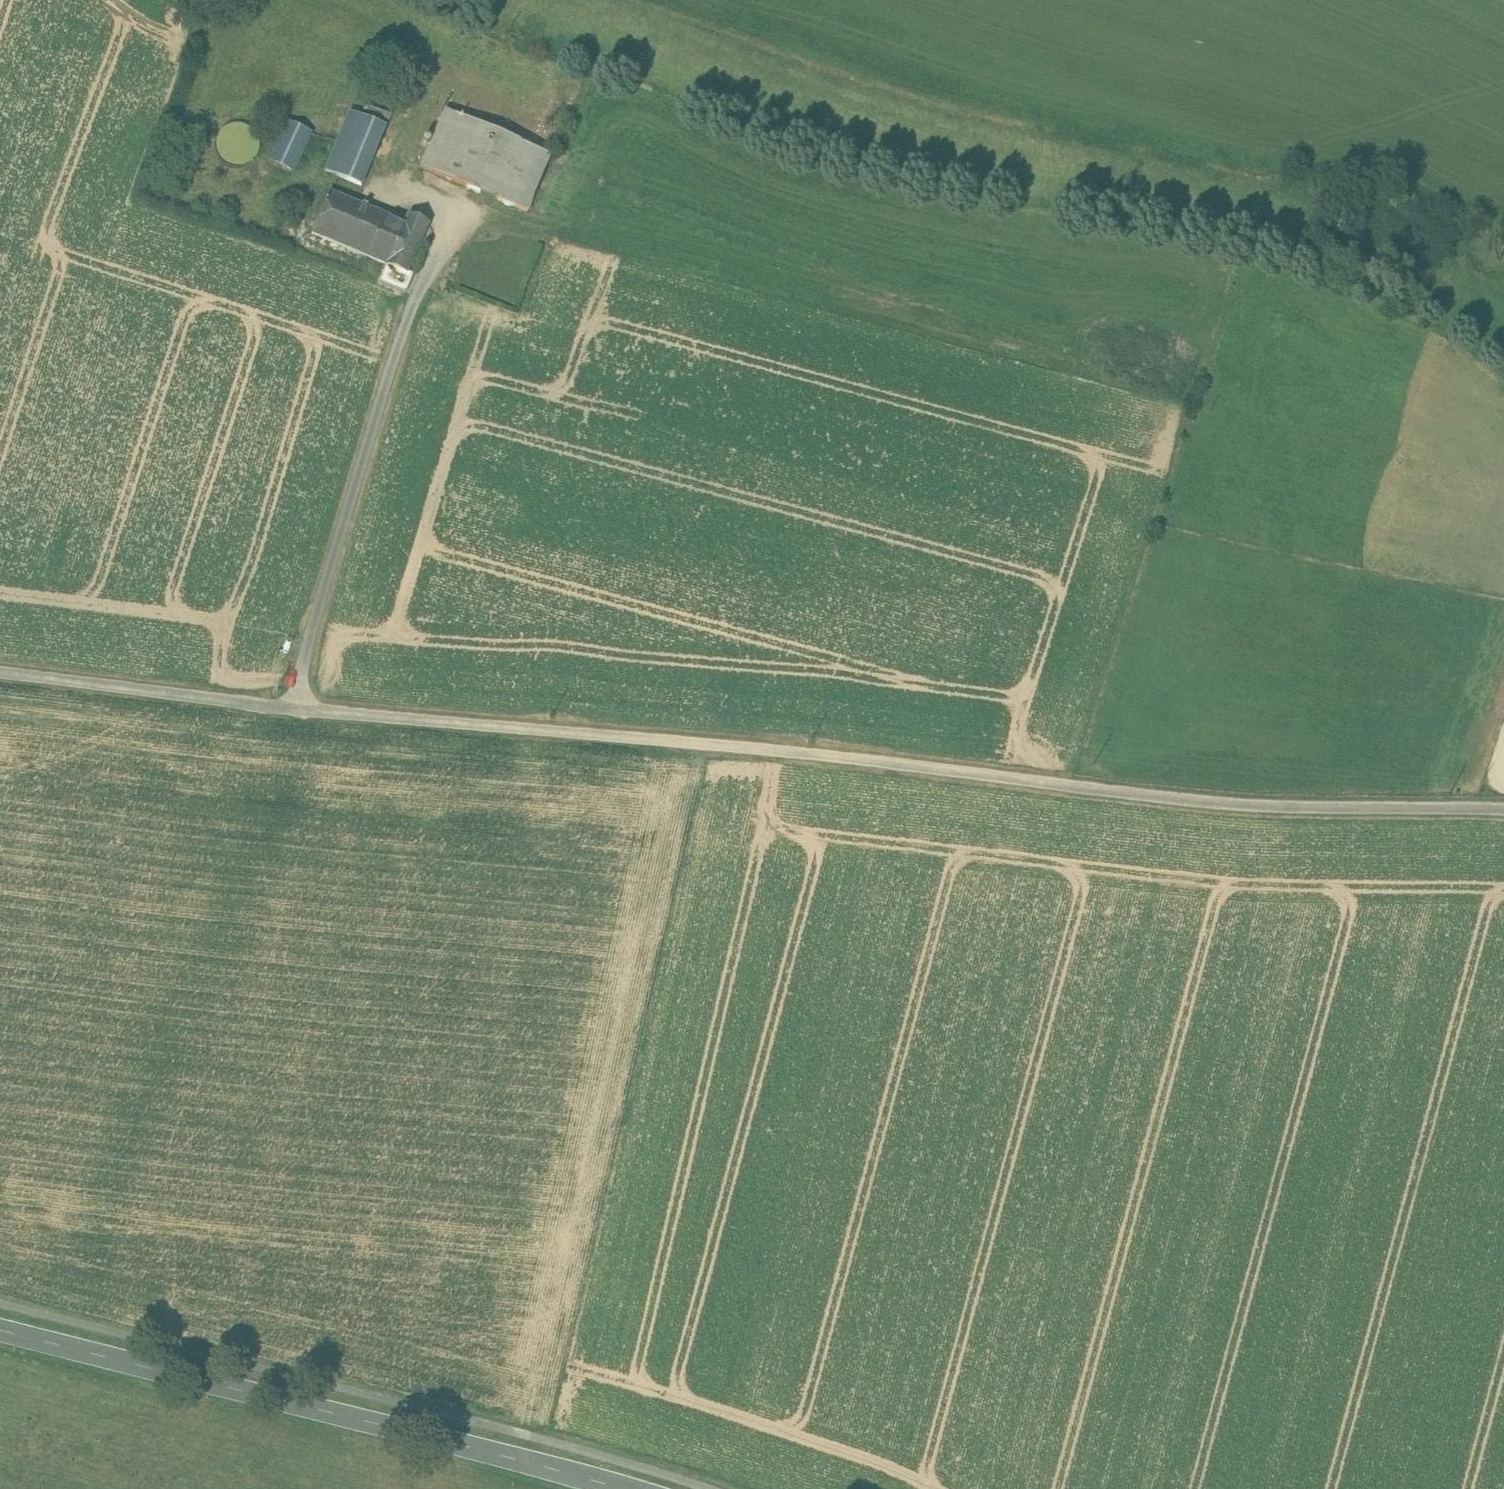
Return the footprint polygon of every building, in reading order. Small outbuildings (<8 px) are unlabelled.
[(552,154),(445,109),(421,166),(528,211),(552,154)] [(386,128),(350,112),(325,170),(362,185),(386,128)] [(288,123),(271,160),(293,169),(310,133),(288,123)] [(387,215),(330,191),(312,233),(369,257),(387,215)] [(407,223),(387,215),(369,257),(387,264),(379,283),(406,293),(414,275),(406,272),(427,223),(411,216),(407,223)]
